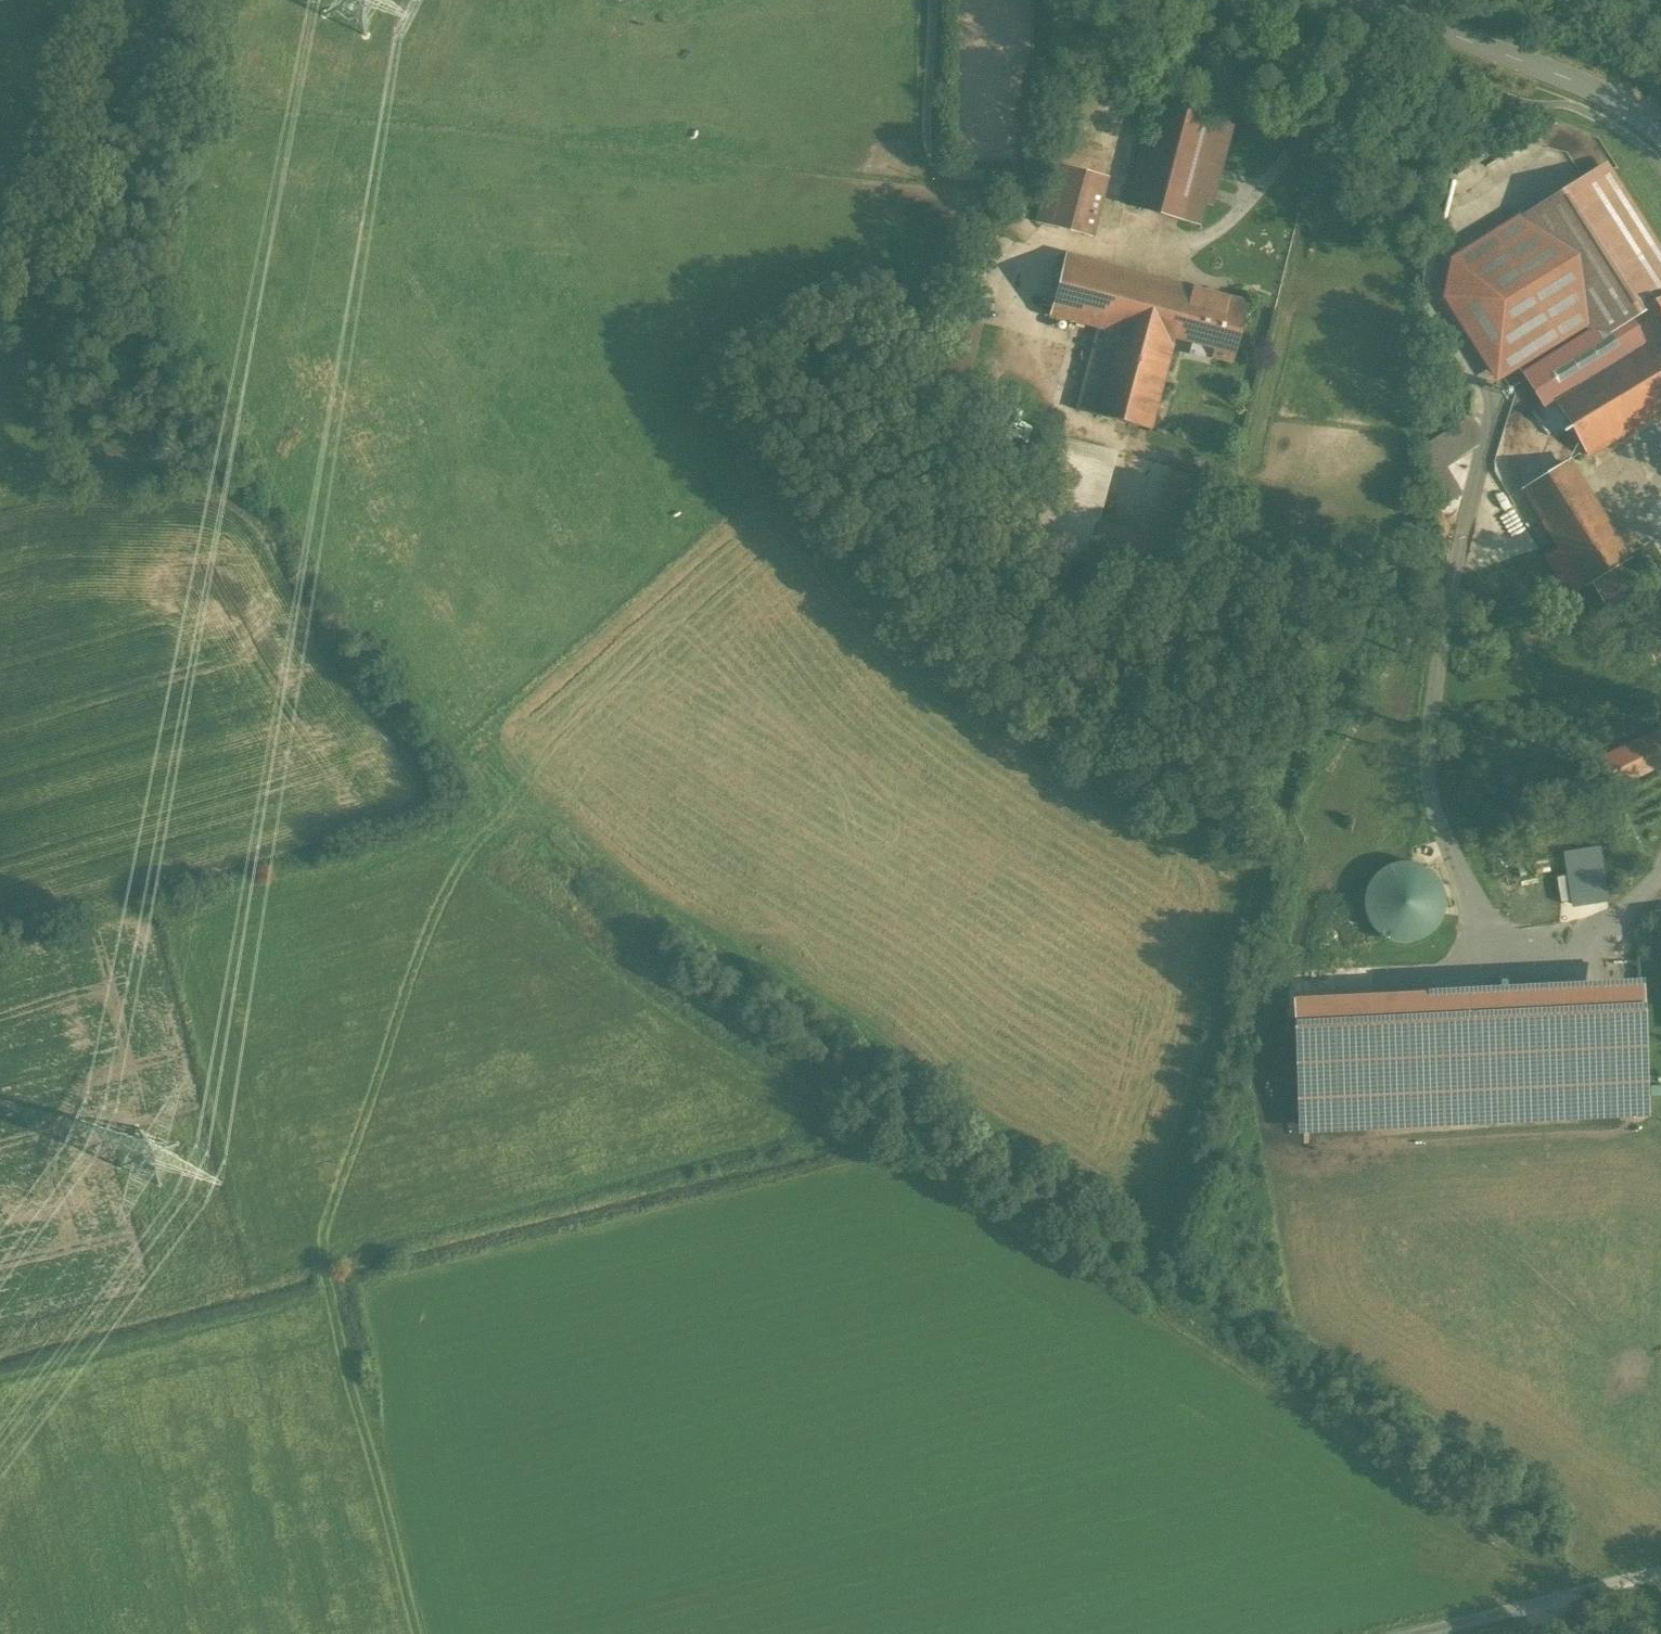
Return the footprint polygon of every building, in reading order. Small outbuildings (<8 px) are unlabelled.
[(1211,101),(1165,88),(1151,137),(1144,135),(1126,201),(1197,220),(1202,199),(1209,201),(1231,121),(1207,114),(1211,101)] [(1104,174),(1057,161),(1042,217),(1089,230),(1104,174)] [(1608,173),(1522,226),(1460,265),(1454,294),(1505,377),(1517,368),(1542,407),(1553,401),(1587,456),(1660,412),(1660,255),(1608,173)] [(1460,265),(1522,226),(1517,217),(1450,259),(1443,297),(1495,381),(1505,377),(1454,294),(1460,265)] [(1246,304),(1062,254),(1046,312),(1113,331),(1109,345),(1092,340),(1074,409),(1147,429),(1172,336),(1210,346),(1208,357),(1230,363),(1246,304)] [(1478,437),(1468,421),(1423,448),(1432,464),(1420,472),(1441,506),(1460,495),(1439,461),(1478,437)] [(1115,451),(1058,437),(1056,446),(1031,544),(1088,558),(1115,451)] [(1602,597),(1627,581),(1617,564),(1628,557),(1558,448),(1503,484),(1572,592),(1591,580),(1602,597)] [(1609,697),(1524,739),(1539,769),(1624,727),(1609,697)] [(1616,785),(1660,764),(1660,731),(1603,759),(1609,772),(1616,785)] [(1598,841),(1584,845),(1597,895),(1612,891),(1598,841)] [(1431,872),(1421,866),(1410,863),(1398,863),(1387,866),(1378,872),(1370,880),(1365,891),(1363,902),(1365,913),(1369,924),(1377,932),(1386,939),(1397,942),(1409,942),(1420,939),(1430,933),(1437,925),(1442,914),(1444,903),(1443,892),(1438,881),(1431,872)] [(1635,981),(1302,1000),(1306,1131),(1640,1110),(1635,981)]
